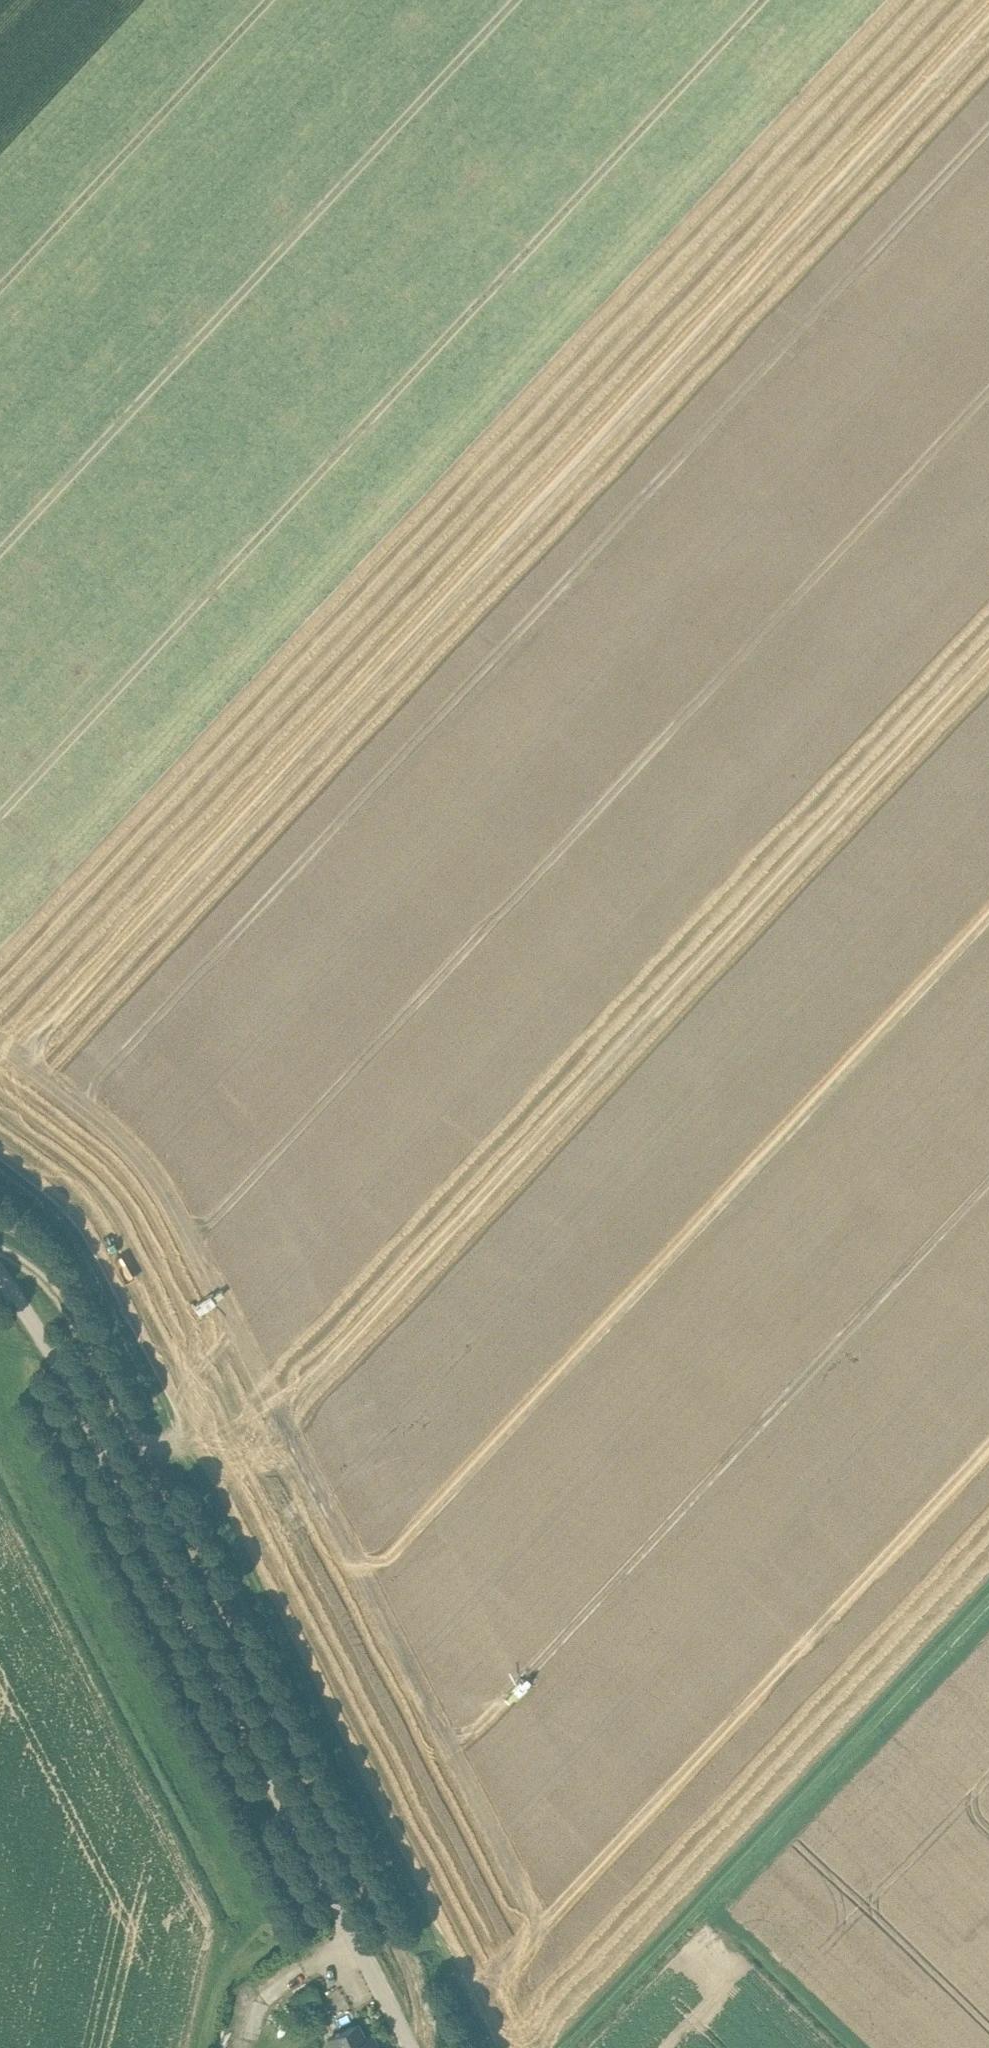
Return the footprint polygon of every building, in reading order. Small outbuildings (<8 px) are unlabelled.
[(326,2038),(331,2047),(379,2047),(373,2035),(367,2038),(359,2022),(326,2038)]
